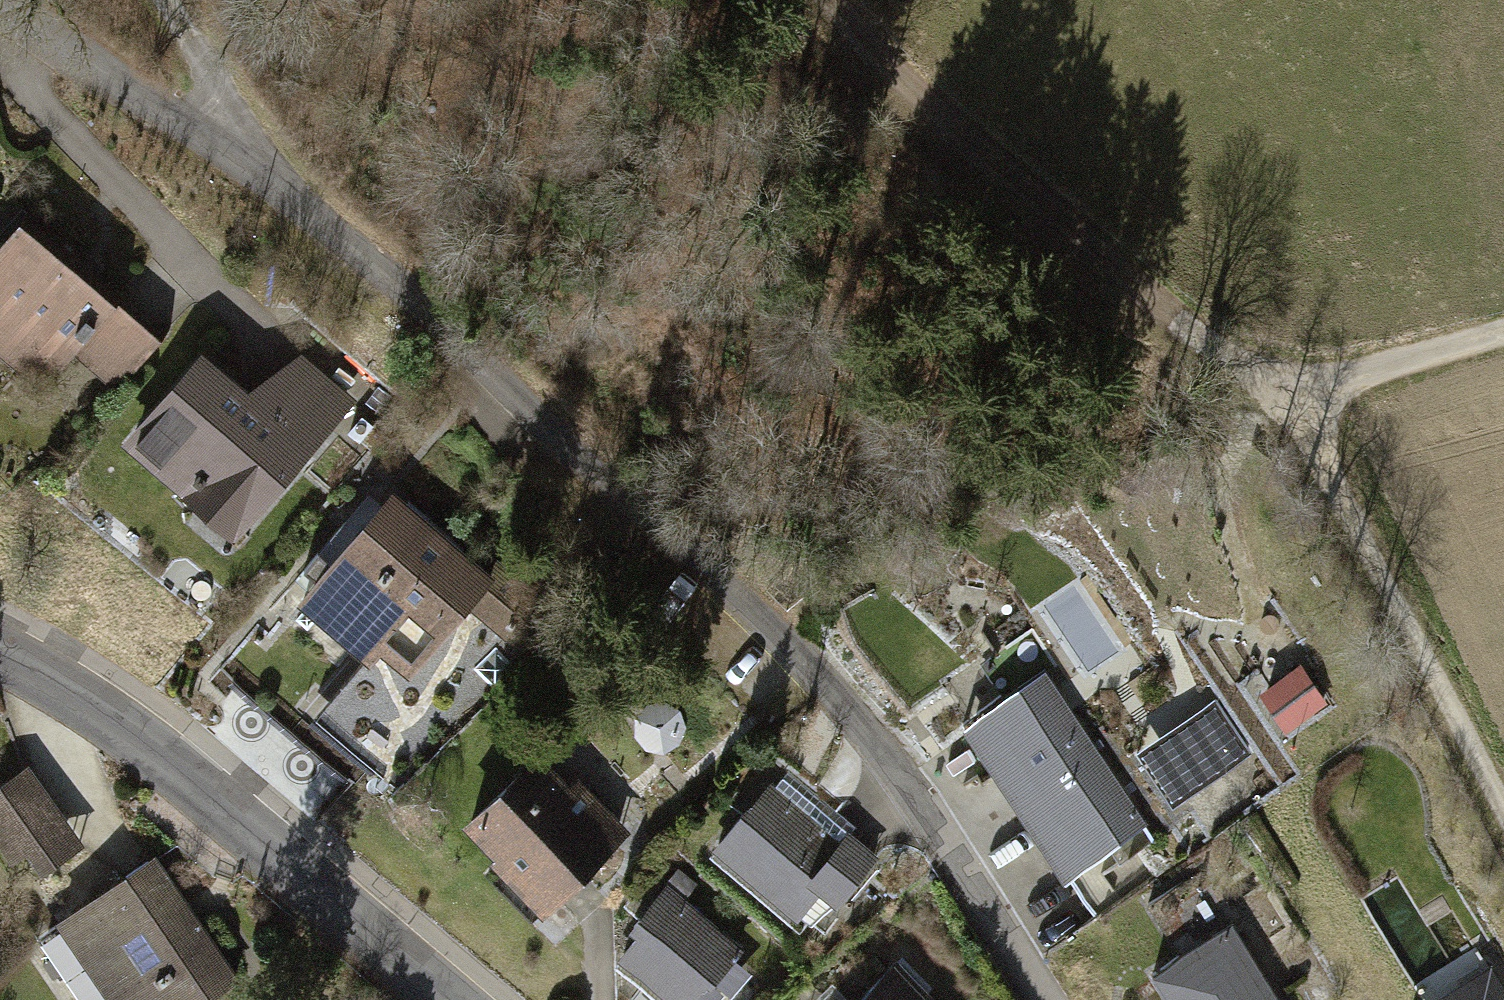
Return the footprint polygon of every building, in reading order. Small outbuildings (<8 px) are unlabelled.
[(16,205),(0,223),(0,352),(80,423),(160,332),(16,205)] [(242,535),(353,404),(300,354),(252,391),(207,349),(126,435),(242,535)] [(408,662),(488,574),(399,493),(318,581),(408,662)] [(1300,671),(1263,697),(1286,731),(1324,705),(1300,671)] [(1073,882),(1147,832),(1045,680),(971,730),(1073,882)] [(1217,705),(1143,755),(1175,803),(1249,753),(1217,705)] [(543,908),(626,829),(543,743),(460,823),(543,908)] [(0,777),(0,860),(16,850),(34,876),(79,846),(23,762),(0,777)] [(829,898),(877,846),(855,825),(843,838),(777,776),(715,842),(789,911),(814,884),(829,898)] [(165,871),(67,929),(109,999),(194,999),(230,979),(165,871)] [(742,944),(672,881),(613,948),(671,999),(692,999),(742,944)] [(1221,918),(1139,973),(1157,999),(1276,999),(1221,918)] [(895,965),(859,999),(930,999),(895,965)] [(1439,999),(1498,999),(1481,973),(1439,999)]
